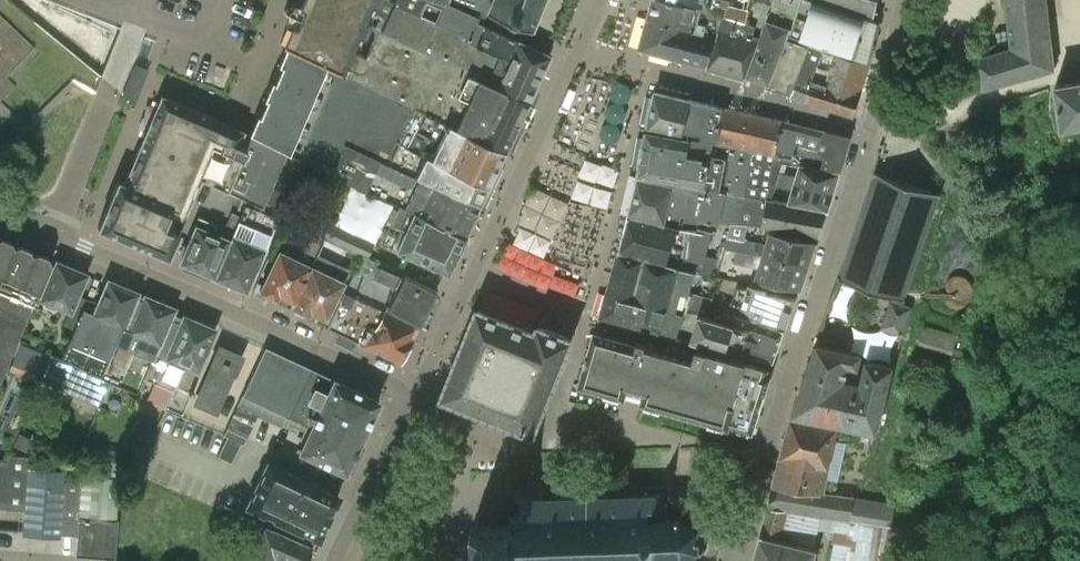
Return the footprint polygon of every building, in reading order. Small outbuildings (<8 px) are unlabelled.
[(297,4),(301,7),(294,23),(288,23),(280,42),(286,45),(285,46),(343,73),(344,72),(367,23),(358,19),(366,0),(298,0),(297,4)] [(440,0),(394,0),(394,2),(466,35),(464,39),(498,55),(492,67),(494,69),(502,73),(504,76),(533,89),(549,55),(509,36),(493,28),(495,23),(479,16),(473,14),(447,3),(440,0)] [(476,8),(473,14),(479,16),(495,23),(493,28),(509,36),(515,23),(529,30),(542,0),(454,0),(476,8)] [(648,17),(717,38),(725,15),(673,0),(653,0),(648,17)] [(759,25),(757,14),(761,1),(758,0),(673,0),(725,15),(744,21),(759,25)] [(765,2),(771,4),(766,20),(767,20),(790,29),(799,0),(766,0),(765,2)] [(870,60),(880,21),(873,20),(815,0),(799,0),(788,34),(789,34),(823,47),(870,60)] [(873,20),(878,0),(815,0),(873,20)] [(982,55),(984,87),(1054,68),(1046,0),(1006,0),(1012,47),(982,55)] [(466,35),(394,2),(381,30),(367,23),(344,72),(505,148),(533,89),(504,76),(502,73),(494,69),(492,67),(498,55),(464,39),(466,35)] [(33,44),(0,11),(0,76),(33,44)] [(725,15),(717,38),(707,65),(726,71),(744,21),(725,15)] [(707,65),(717,38),(648,17),(640,48),(707,65)] [(789,34),(788,34),(790,29),(767,20),(764,27),(745,76),(748,77),(749,76),(769,83),(768,84),(769,84),(786,39),(787,39),(789,34)] [(764,27),(759,25),(744,21),(726,71),(745,76),(764,27)] [(792,90),(809,47),(792,41),(787,39),(786,39),(769,84),(770,84),(792,90)] [(803,99),(822,48),(810,45),(809,47),(792,90),(791,95),(803,99)] [(248,133),(258,138),(287,153),(289,153),(330,173),(337,160),(343,142),(363,152),(395,141),(486,187),(503,151),(505,148),(344,72),(343,73),(285,46),(248,133)] [(822,48),(803,99),(806,100),(855,115),(861,94),(860,94),(869,63),(822,48)] [(121,94),(131,103),(134,96),(137,88),(145,67),(133,62),(121,94)] [(212,74),(222,77),(225,68),(216,65),(212,74)] [(1057,83),(1062,127),(1079,124),(1079,80),(1057,83)] [(647,130),(679,135),(689,99),(655,90),(647,130)] [(214,121),(215,118),(161,95),(124,183),(117,180),(97,227),(167,256),(199,179),(263,209),(287,153),(258,138),(253,150),(247,147),(250,142),(239,137),(241,132),(214,121)] [(718,142),(724,107),(689,99),(679,135),(718,142)] [(718,142),(679,135),(647,130),(639,173),(706,185),(705,187),(726,191),(744,195),(754,149),(750,148),(758,114),(724,107),(718,142)] [(750,148),(754,149),(775,154),(783,120),(758,114),(750,148)] [(775,154),(783,155),(792,157),(791,164),(799,165),(806,166),(815,128),(783,120),(775,154)] [(806,166),(839,171),(840,171),(839,171),(849,137),(815,128),(806,166)] [(395,141),(363,152),(479,204),(486,187),(395,141)] [(400,206),(464,237),(479,204),(363,152),(343,142),(337,160),(330,173),(400,206)] [(568,144),(563,161),(581,165),(585,149),(568,144)] [(744,195),(767,199),(772,200),(776,185),(775,185),(776,181),(782,162),(781,162),(783,155),(775,154),(754,149),(744,195)] [(273,203),(278,190),(286,194),(301,159),(289,153),(287,153),(266,200),(273,203)] [(608,179),(612,163),(595,158),(590,174),(608,179)] [(799,165),(797,176),(780,173),(783,162),(782,162),(776,181),(794,184),(833,192),(839,171),(806,166),(799,165)] [(536,168),(518,242),(553,251),(552,255),(592,265),(612,187),(536,168)] [(941,193),(875,171),(838,279),(904,301),(941,193)] [(700,219),(719,223),(762,225),(767,199),(744,195),(726,191),(705,187),(703,198),(689,195),(691,187),(638,176),(629,215),(617,249),(617,251),(686,270),(686,269),(701,274),(712,232),(697,228),(700,219)] [(789,203),(828,210),(833,192),(794,184),(776,181),(775,185),(776,185),(793,189),(789,203)] [(336,221),(375,240),(385,219),(390,222),(396,209),(365,193),(362,199),(350,194),(336,221)] [(762,227),(819,238),(828,210),(789,203),(772,200),(767,199),(762,225),(762,227)] [(246,290),(263,249),(277,218),(244,204),(239,216),(238,216),(213,276),(246,290)] [(282,222),(301,231),(309,213),(290,205),(282,222)] [(464,237),(400,206),(392,223),(405,229),(396,250),(443,271),(446,272),(464,237)] [(221,236),(218,235),(222,227),(197,216),(188,237),(191,238),(180,262),(213,276),(238,216),(231,213),(221,236)] [(318,234),(367,257),(374,243),(325,219),(318,234)] [(270,301),(274,297),(277,298),(278,294),(292,301),(323,238),(312,233),(301,256),(296,254),(293,259),(278,251),(259,290),(262,291),(262,297),(270,301)] [(767,245),(751,242),(738,240),(736,251),(807,266),(815,242),(770,233),(767,245)] [(292,305),(294,306),(294,311),(302,315),(307,312),(309,314),(310,311),(325,318),(348,270),(341,266),(348,250),(323,238),(292,301),(293,301),(292,305)] [(18,341),(53,257),(52,257),(50,261),(0,240),(0,382),(18,341)] [(612,272),(689,293),(692,281),(699,283),(702,274),(701,274),(686,269),(686,270),(617,251),(612,272)] [(755,280),(800,288),(807,266),(736,251),(734,262),(743,264),(759,268),(755,280)] [(435,289),(401,273),(362,256),(344,291),(383,309),(384,308),(417,324),(418,324),(435,289)] [(61,261),(60,263),(56,262),(41,297),(70,310),(63,325),(72,328),(85,298),(76,294),(85,274),(71,268),(72,265),(61,261)] [(677,307),(684,310),(689,293),(612,272),(607,293),(675,312),(677,307)] [(108,280),(98,302),(94,300),(93,301),(87,298),(61,358),(100,376),(137,293),(136,293),(136,292),(108,280)] [(750,283),(749,288),(737,286),(731,303),(748,308),(754,317),(787,326),(796,298),(797,298),(797,297),(768,292),(769,286),(750,283)] [(383,309),(344,291),(326,327),(365,345),(383,309)] [(136,392),(143,378),(172,312),(171,312),(173,308),(144,296),(137,293),(100,376),(61,358),(49,353),(38,379),(98,405),(109,380),(136,392)] [(727,351),(728,349),(734,325),(709,317),(684,310),(677,307),(675,312),(607,293),(600,317),(601,317),(678,338),(678,337),(727,351)] [(903,334),(912,306),(890,299),(881,327),(903,334)] [(383,309),(365,345),(399,362),(408,344),(411,337),(417,324),(384,308),(383,309)] [(550,394),(572,338),(545,327),(540,325),(537,332),(479,308),(456,365),(444,396),(534,432),(550,394)] [(768,361),(774,362),(785,331),(737,317),(712,309),(709,317),(734,325),(728,349),(768,361)] [(204,351),(214,329),(183,316),(183,317),(172,312),(143,378),(153,382),(145,399),(165,407),(166,406),(181,413),(200,369),(198,369),(206,352),(204,351)] [(768,375),(764,374),(768,361),(728,349),(727,351),(678,337),(678,338),(601,317),(599,325),(598,325),(596,332),(586,367),(581,383),(625,395),(643,400),(729,425),(729,423),(752,430),(768,375)] [(955,349),(958,330),(923,324),(919,343),(955,349)] [(39,370),(46,351),(19,341),(12,359),(39,370)] [(817,343),(793,415),(877,433),(895,366),(866,360),(860,383),(853,381),(854,377),(845,375),(848,365),(858,368),(862,354),(817,343)] [(233,371),(240,356),(219,347),(213,362),(196,402),(215,411),(232,371),(233,371)] [(298,451),(344,473),(379,400),(332,378),(332,379),(264,347),(237,405),(281,426),(286,415),(310,426),(298,451)] [(246,437),(247,436),(253,423),(232,414),(226,428),(227,428),(246,437)] [(830,466),(838,430),(839,428),(792,417),(781,456),(830,466)] [(243,443),(246,437),(227,428),(224,434),(227,436),(218,456),(231,463),(241,442),(243,443)] [(115,558),(118,519),(116,519),(119,479),(113,477),(82,471),(27,468),(28,457),(7,456),(7,462),(0,461),(0,507),(24,509),(22,535),(59,538),(59,535),(77,536),(75,555),(115,558)] [(774,484),(768,507),(789,509),(806,512),(822,514),(826,515),(837,516),(893,525),(896,504),(896,503),(896,502),(857,497),(824,492),(830,466),(781,456),(774,484)] [(97,474),(113,477),(117,465),(115,463),(104,460),(101,460),(97,474)] [(260,475),(246,505),(318,539),(338,495),(266,461),(260,475)] [(686,557),(699,547),(705,551),(706,548),(701,545),(700,528),(705,524),(704,522),(704,510),(705,510),(704,486),(697,486),(678,487),(669,487),(669,491),(663,492),(663,491),(660,490),(659,493),(650,494),(650,488),(646,488),(646,494),(628,494),(628,489),(625,489),(625,494),(607,495),(607,490),(603,490),(603,495),(588,495),(588,490),(584,490),(584,496),(566,496),(566,491),(562,491),(562,497),(553,497),(544,497),(544,492),(540,492),(540,497),(523,498),(518,492),(515,495),(521,501),(521,514),(517,514),(513,518),(513,517),(510,520),(510,525),(481,526),(481,521),(477,521),(477,526),(472,526),(472,530),(477,530),(478,559),(473,559),(473,560),(686,560),(686,557)] [(814,548),(822,514),(806,512),(789,509),(768,507),(754,560),(815,560),(818,549),(814,548)] [(837,516),(832,542),(834,543),(833,546),(831,560),(910,560),(917,530),(893,525),(837,516)] [(265,527),(252,560),(272,560),(272,558),(279,560),(306,560),(313,548),(311,547),(265,527)]
